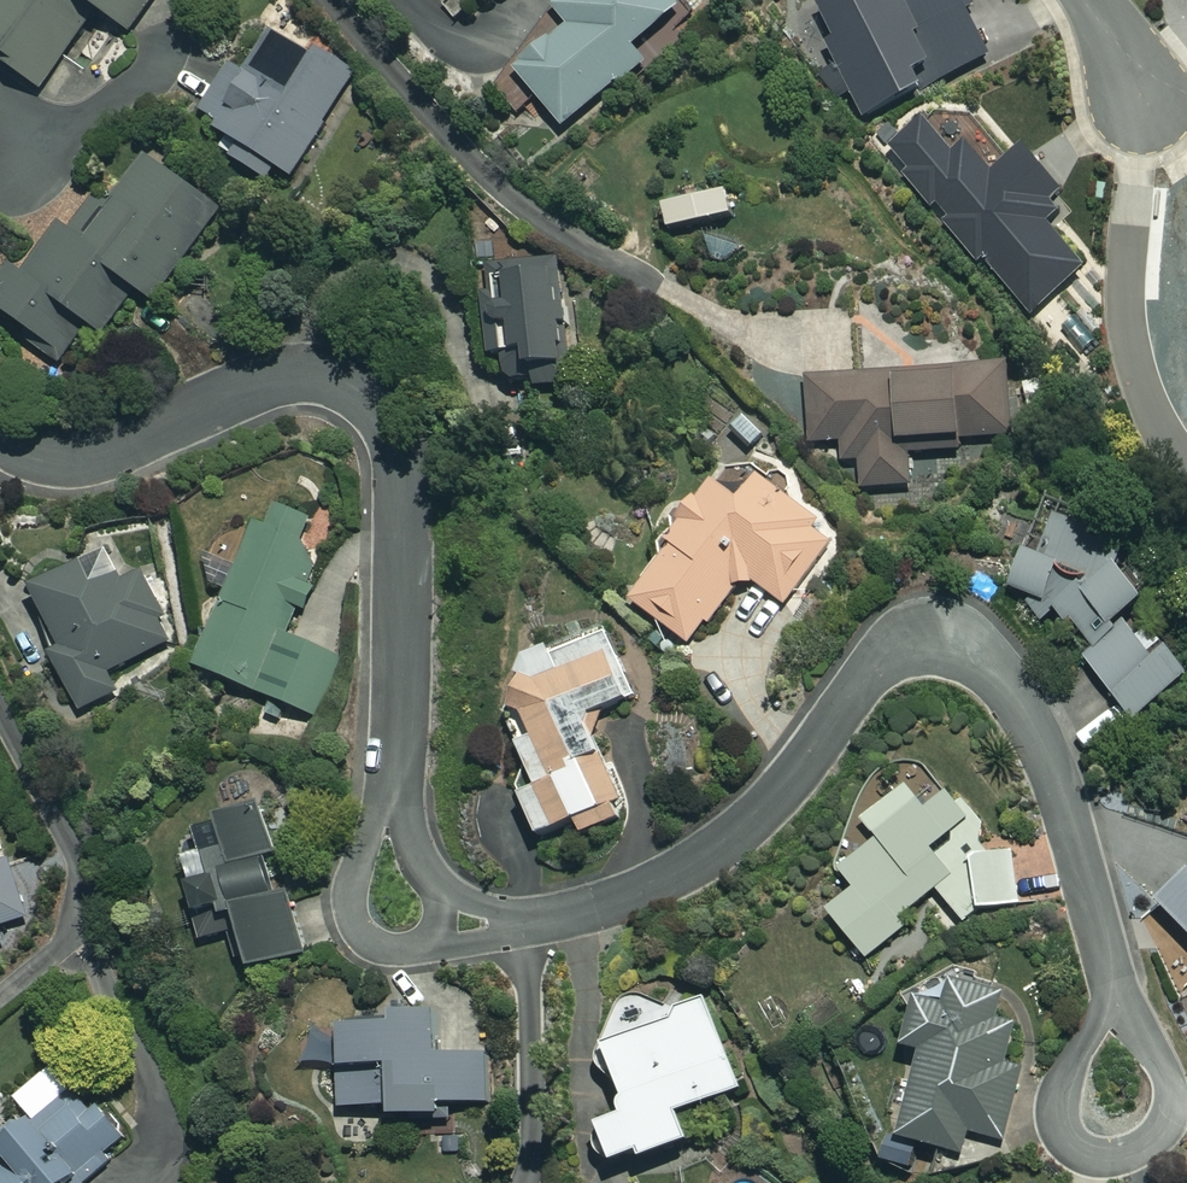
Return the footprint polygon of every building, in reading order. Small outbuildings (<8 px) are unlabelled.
[(0,73),(35,98),(98,13),(127,35),(154,0),(0,0),(0,64),(4,67),(0,73)] [(557,11),(571,30),(516,73),(560,129),(643,63),(631,48),(678,11),(669,0),(571,0),(557,11)] [(819,7),(835,39),(825,44),(864,119),(990,55),(962,0),(832,0),(819,7)] [(215,126),(212,131),(238,146),(229,162),(266,184),(275,169),(292,179),(353,78),(315,55),(312,61),(269,35),(244,76),(229,66),(199,117),(215,126)] [(985,260),(1032,315),(1083,271),(1044,226),(1056,216),(1047,207),(1059,196),(1021,151),(992,176),(964,144),(952,155),(923,120),(890,148),(910,171),(904,176),(932,208),(936,204),(949,219),(941,226),(977,267),(985,260)] [(145,158),(107,207),(95,198),(69,232),(62,227),(23,276),(12,268),(0,284),(0,313),(64,363),(86,334),(97,342),(135,293),(152,306),(221,217),(145,158)] [(500,364),(501,391),(560,388),(555,263),(478,266),(482,364),(500,364)] [(756,383),(758,416),(773,415),(775,446),(841,442),(843,462),(861,461),(862,489),(912,486),(910,454),(959,451),(958,441),(1015,437),(1011,367),(756,383)] [(658,561),(626,600),(685,645),(732,589),(754,585),(785,608),(830,542),(819,535),(823,529),(760,478),(707,485),(693,505),(682,501),(672,508),(670,517),(675,526),(658,545),(658,561)] [(310,522),(262,502),(194,668),(315,718),(339,660),(296,643),(329,563),(298,550),(310,522)] [(1123,620),(1140,607),(1081,529),(1055,519),(1040,553),(1024,555),(1009,590),(1047,609),(1130,724),(1186,684),(1165,653),(1153,662),(1123,620)] [(108,675),(171,644),(160,621),(168,618),(145,572),(120,584),(106,553),(32,589),(60,649),(51,654),(79,712),(117,694),(108,675)] [(559,674),(510,696),(530,741),(517,747),(536,791),(519,799),(536,839),(574,822),(580,836),(625,817),(583,720),(632,699),(605,637),(552,659),(559,674)] [(977,851),(985,830),(950,783),(922,804),(908,786),(862,822),(875,839),(836,868),(854,891),(826,912),(864,961),(913,924),(907,917),(939,892),(964,925),(982,912),(974,873),(977,851)] [(191,888),(181,891),(197,944),(237,932),(249,970),(303,954),(259,809),(193,829),(201,856),(183,862),(191,888)] [(31,917),(9,852),(0,855),(0,928),(31,917)] [(1157,910),(1186,938),(1186,878),(1157,910)] [(1001,1027),(1009,997),(950,983),(944,1009),(912,1001),(899,1049),(920,1054),(898,1141),(960,1157),(966,1133),(1000,1142),(1019,1069),(1007,1066),(1016,1031),(1001,1027)] [(594,1130),(608,1167),(634,1156),(639,1166),(691,1147),(678,1115),(742,1090),(705,998),(668,1016),(639,1000),(626,1002),(617,1010),(602,1051),(621,1098),(615,1108),(618,1121),(594,1130)] [(437,1018),(387,1019),(387,1024),(310,1026),(311,1065),(338,1065),(339,1110),(386,1109),(387,1120),(449,1118),(448,1105),(490,1104),(489,1057),(438,1058),(437,1018)] [(123,1144),(51,1067),(14,1102),(29,1117),(0,1144),(0,1182),(81,1182),(123,1144)]
